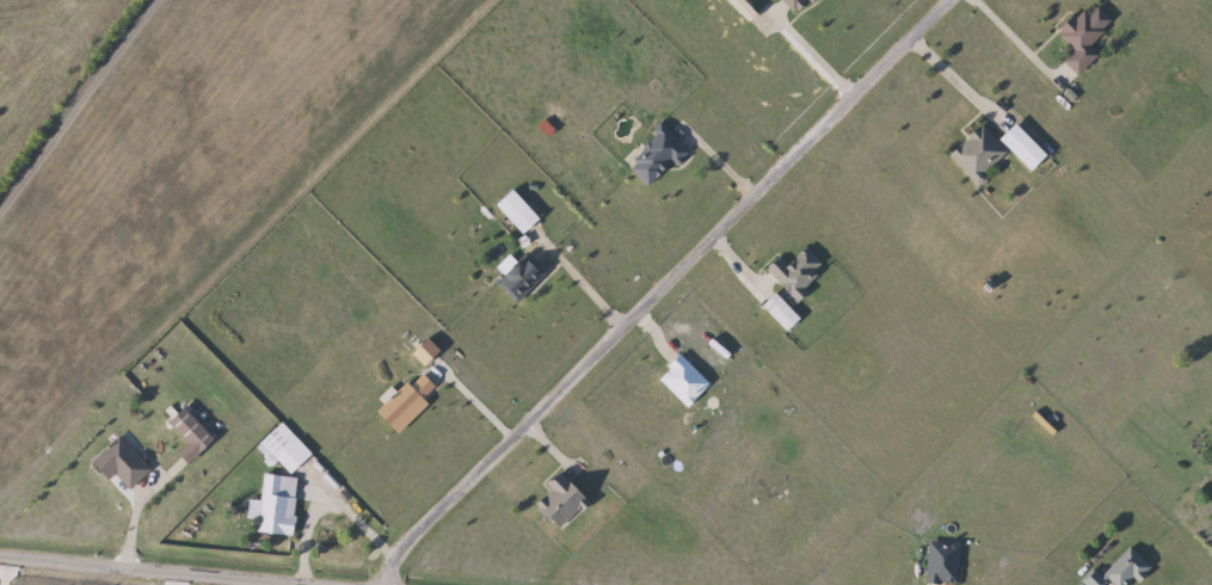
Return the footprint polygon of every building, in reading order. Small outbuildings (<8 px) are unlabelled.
[(796,12),(785,0),(808,0),(796,12)] [(1090,45),(1100,56),(1079,75),(1065,60),(1076,49),(1059,31),(1084,8),(1090,14),(1100,6),(1114,21),(1090,45)] [(1033,171),(1002,138),(1017,123),(1050,155),(1033,171)] [(691,150),(678,166),(673,160),(652,185),(628,165),(663,125),(691,150)] [(952,154),(983,125),(1009,153),(977,183),(952,154)] [(498,205),(513,189),(542,217),(527,233),(498,205)] [(825,264),(805,287),(811,291),(802,301),(769,270),(781,257),(790,265),(807,247),(825,264)] [(517,303),(497,283),(522,258),(534,270),(540,265),(547,273),(517,303)] [(802,318),(787,332),(762,307),(777,291),(802,318)] [(689,406),(660,377),(682,355),(710,384),(689,406)] [(262,444),(279,427),(294,443),(277,460),(262,444)] [(129,491),(98,456),(121,436),(152,470),(129,491)] [(539,506),(554,488),(549,485),(561,472),(591,497),(565,528),(539,506)] [(258,530),(267,474),(284,476),(281,495),(300,498),(294,536),(258,530)] [(962,544),(958,584),(925,580),(930,541),(962,544)] [(1111,580),(1106,584),(1087,584),(1081,579),(1094,566),(1103,575),(1131,547),(1149,564),(1127,584),(1115,584),(1111,580)]
